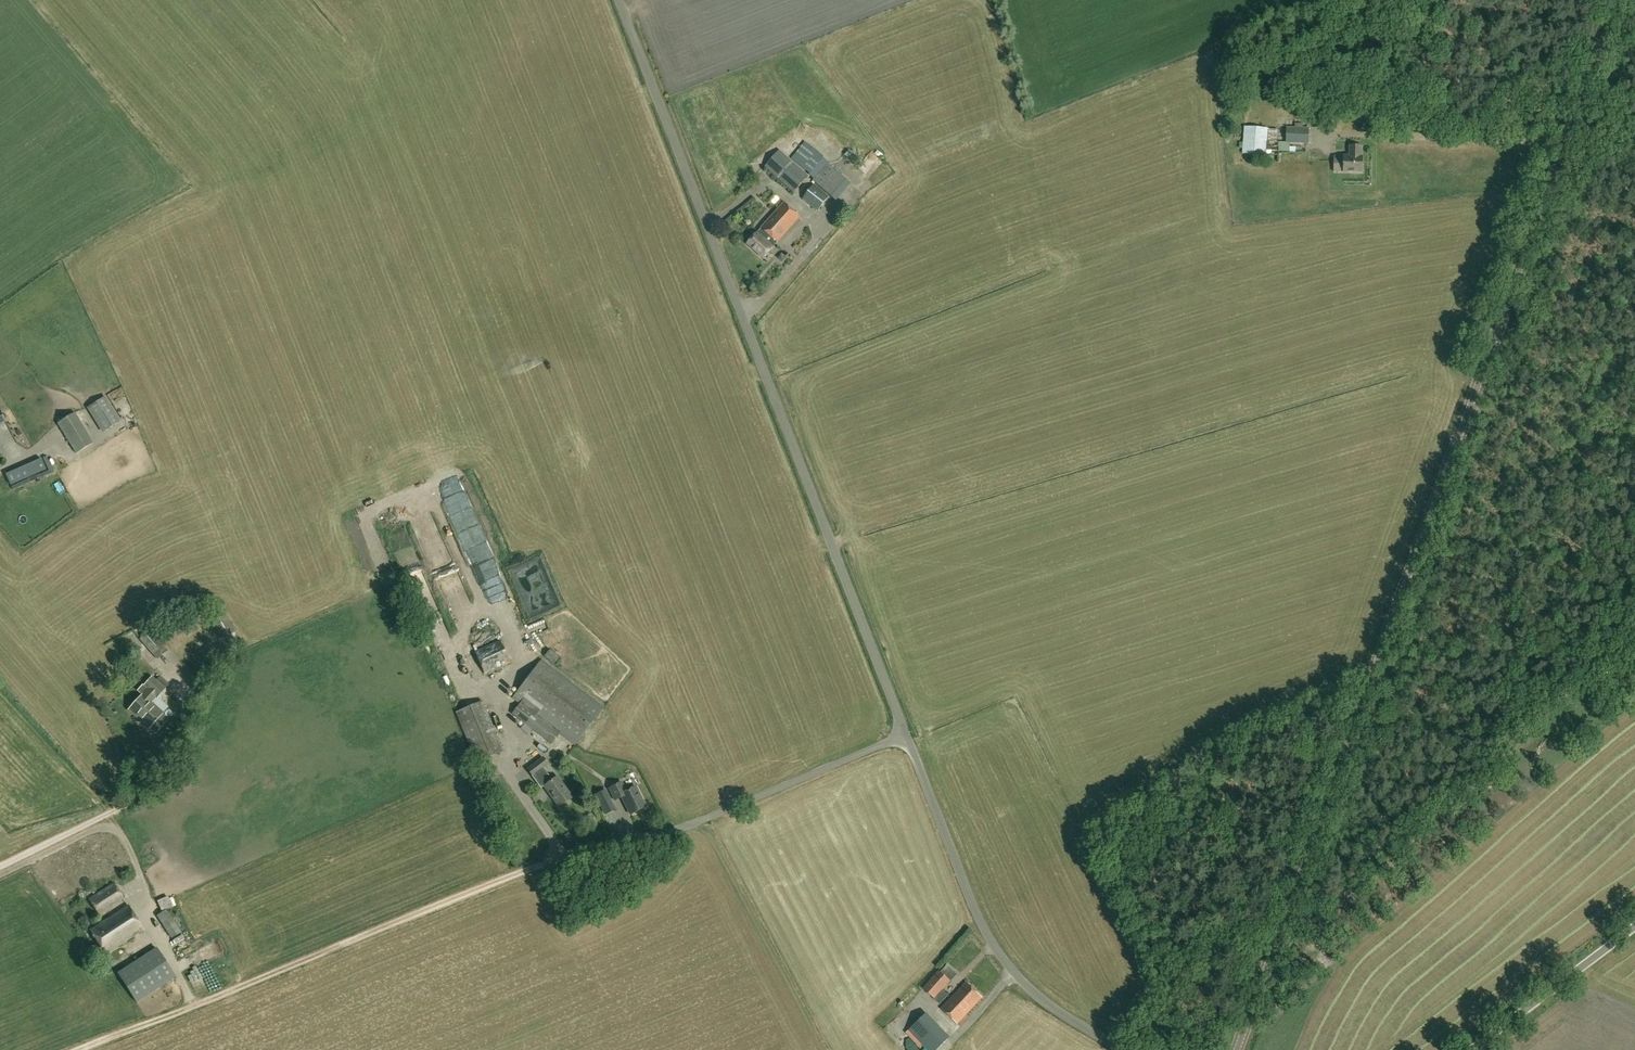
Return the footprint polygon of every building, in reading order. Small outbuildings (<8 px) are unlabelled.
[(1370,124),(1377,112),(1368,106),(1361,118),(1370,124)] [(1243,153),(1267,155),(1269,129),(1245,127),(1243,153)] [(1290,151),(1290,143),(1309,143),(1309,128),(1286,127),(1286,142),(1279,142),(1279,151),(1290,151)] [(827,164),(829,162),(823,157),(810,145),(806,142),(792,159),(810,173),(809,174),(815,180),(813,182),(834,201),(849,184),(828,165),(827,164)] [(1362,157),(1362,146),(1350,146),(1350,157),(1334,157),(1334,173),(1344,173),(1363,173),(1363,158),(1362,157)] [(779,150),(764,167),(794,193),(809,176),(779,150)] [(845,156),(854,163),(858,159),(849,150),(845,156)] [(875,155),(864,166),(870,172),(881,161),(875,155)] [(818,211),(828,196),(813,185),(802,199),(818,211)] [(763,259),(801,217),(784,203),(747,245),(763,259)] [(92,411),(104,430),(114,424),(118,422),(106,402),(92,411)] [(93,443),(75,413),(58,423),(77,453),(93,443)] [(53,454),(42,456),(45,474),(52,473),(51,467),(55,466),(53,454)] [(29,474),(44,468),(39,457),(24,463),(29,474)] [(11,471),(15,480),(28,474),(24,465),(11,471)] [(399,554),(416,549),(414,541),(397,545),(399,554)] [(451,557),(445,560),(449,571),(456,568),(451,557)] [(141,639),(158,659),(168,651),(150,631),(141,639)] [(533,640),(530,654),(540,656),(541,650),(544,651),(546,643),(533,640)] [(507,665),(510,663),(500,641),(475,652),(485,673),(507,664),(507,665)] [(576,743),(603,709),(541,661),(514,696),(541,716),(540,718),(521,703),(513,714),(525,723),(521,728),(528,734),(532,728),(552,744),(561,732),(576,743)] [(157,720),(163,725),(168,719),(149,702),(155,696),(157,697),(165,689),(152,678),(144,686),(148,689),(129,710),(149,728),(157,720)] [(477,762),(488,758),(503,752),(482,702),(456,712),(477,762)] [(553,780),(544,768),(549,765),(544,758),(528,769),(533,776),(536,774),(560,808),(573,798),(558,777),(553,780)] [(627,790),(623,781),(608,788),(615,801),(622,798),(630,815),(647,807),(636,786),(627,790)] [(613,801),(606,789),(595,794),(601,807),(605,815),(617,809),(613,801)] [(99,915),(124,899),(114,884),(89,900),(99,915)] [(172,939),(182,933),(167,909),(173,907),(172,905),(176,903),(173,897),(170,898),(169,897),(158,901),(163,913),(157,917),(172,939)] [(144,930),(128,906),(90,931),(105,955),(144,930)] [(210,943),(218,957),(231,950),(223,936),(210,943)] [(175,977),(156,948),(118,973),(137,1002),(175,977)] [(942,1005),(949,997),(942,991),(951,981),(940,971),(924,989),(942,1005)] [(958,1025),(983,998),(967,983),(942,1010),(958,1025)] [(898,1026),(912,1015),(908,1009),(893,1020),(898,1026)] [(948,1040),(925,1015),(909,1031),(927,1049),(937,1049),(948,1040)]
